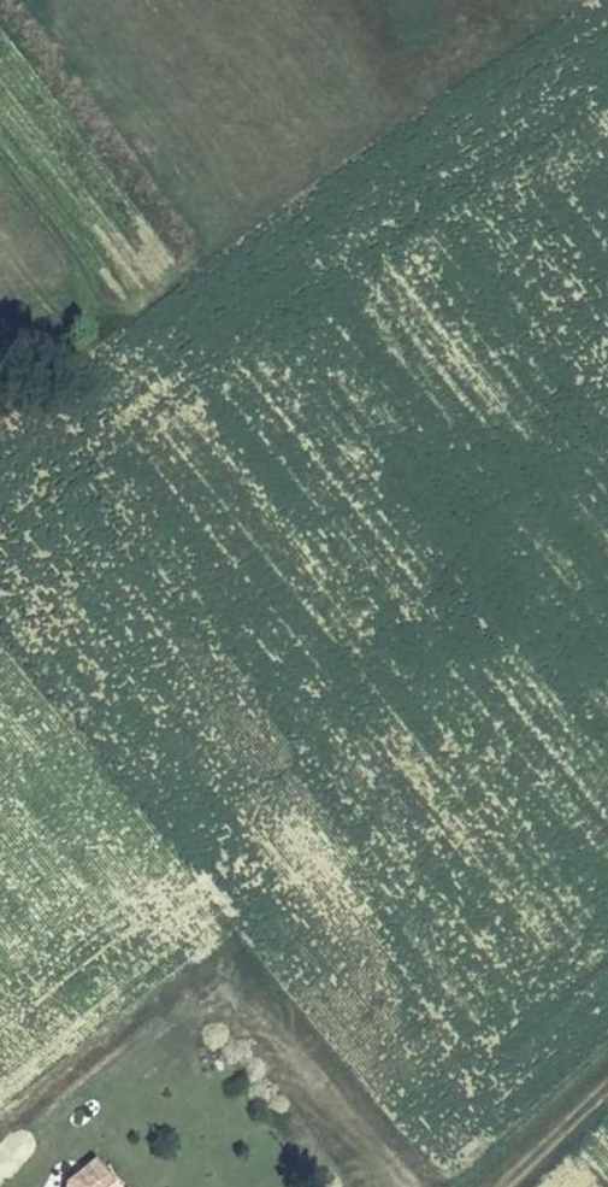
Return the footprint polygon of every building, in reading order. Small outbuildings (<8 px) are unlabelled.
[(115,1177),(99,1157),(87,1167),(103,1186),(115,1177)] [(115,1177),(103,1186),(87,1167),(72,1179),(71,1186),(123,1186),(115,1177)]
